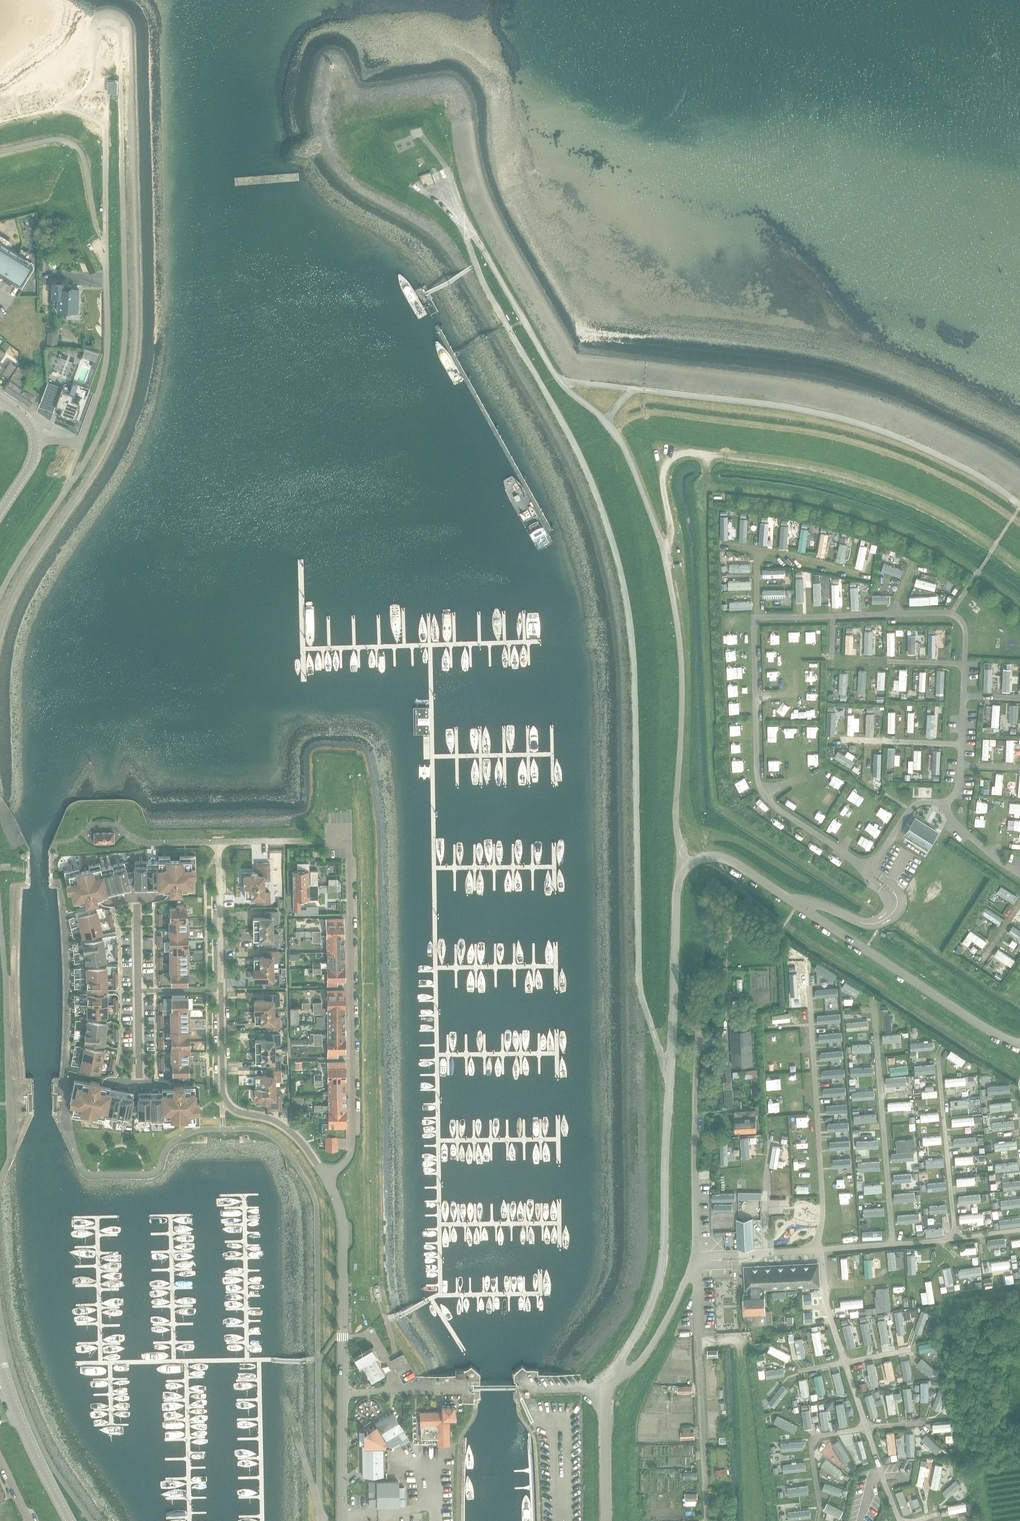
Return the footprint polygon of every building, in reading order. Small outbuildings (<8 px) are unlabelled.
[(419,175),(423,187),(435,182),(430,171),(419,175)] [(22,288),(37,264),(0,241),(0,275),(22,288)] [(78,300),(79,300),(79,289),(64,289),(64,284),(52,283),(52,298),(58,298),(57,311),(78,312),(78,300)] [(47,331),(47,345),(58,345),(58,332),(47,331)] [(22,341),(15,352),(23,356),(29,346),(22,341)] [(85,349),(82,357),(96,362),(99,354),(85,349)] [(2,373),(8,377),(17,365),(10,361),(6,368),(0,364),(0,377),(2,373)] [(16,398),(25,384),(18,379),(23,370),(18,367),(3,389),(16,398)] [(25,384),(16,398),(30,407),(39,393),(31,388),(38,378),(32,374),(25,384)] [(47,382),(41,401),(61,408),(59,414),(75,420),(80,408),(77,407),(79,402),(82,403),(86,391),(72,386),(69,393),(61,390),(62,387),(47,382)] [(729,505),(730,529),(738,529),(737,504),(729,505)] [(749,508),(748,532),(756,532),(757,508),(749,508)] [(776,534),(777,511),(769,510),(768,534),(776,534)] [(827,545),(835,546),(837,523),(829,522),(827,545)] [(865,558),(872,559),(875,533),(868,532),(865,558)] [(849,534),(844,548),(857,552),(861,537),(849,534)] [(906,566),(909,556),(893,552),(890,562),(906,566)] [(771,559),(771,568),(794,569),(795,561),(771,559)] [(945,580),(948,566),(942,565),(940,571),(925,567),(924,576),(945,580)] [(892,571),(891,579),(900,580),(900,571),(892,571)] [(945,579),(959,582),(962,573),(954,571),(954,574),(947,573),(945,579)] [(881,593),(900,593),(900,585),(881,584),(881,593)] [(948,584),(940,584),(940,593),(949,592),(948,584)] [(919,585),(919,595),(940,594),(940,585),(919,585)] [(874,619),(874,643),(883,643),(882,619),(874,619)] [(926,644),(926,624),(917,624),(917,644),(926,644)] [(938,641),(946,641),(945,624),(938,624),(938,641)] [(774,625),(774,635),(784,635),(784,625),(774,625)] [(819,627),(820,639),(830,639),(829,627),(819,627)] [(735,653),(747,653),(746,641),(735,642),(735,653)] [(815,650),(814,666),(829,666),(830,650),(815,650)] [(738,658),(737,667),(746,668),(747,659),(738,658)] [(876,660),(867,659),(866,680),(875,680),(876,660)] [(849,662),(848,683),(855,683),(856,662),(849,662)] [(886,683),(895,684),(896,664),(887,663),(886,683)] [(739,703),(749,702),(748,694),(738,695),(739,703)] [(798,707),(807,708),(807,698),(799,698),(798,707)] [(884,724),(884,706),(874,706),(875,724),(884,724)] [(744,723),(755,722),(755,711),(744,711),(744,723)] [(828,727),(828,716),(819,715),(818,726),(828,727)] [(797,728),(807,728),(807,717),(797,717),(797,728)] [(786,722),(775,722),(776,732),(786,732),(786,722)] [(746,741),(756,741),(756,729),(746,730),(746,741)] [(855,745),(863,748),(865,743),(857,740),(855,745)] [(861,755),(863,750),(847,741),(844,746),(861,755)] [(874,748),(874,766),(882,766),(882,748),(874,748)] [(815,754),(820,764),(829,759),(824,749),(815,754)] [(787,760),(787,751),(777,751),(777,760),(787,760)] [(867,762),(871,755),(865,751),(861,759),(867,762)] [(755,753),(744,753),(744,760),(755,761),(755,753)] [(841,766),(837,774),(845,777),(849,769),(841,766)] [(840,781),(833,790),(841,796),(847,787),(840,781)] [(859,783),(856,791),(869,795),(872,787),(859,783)] [(853,796),(846,805),(856,813),(863,804),(853,796)] [(898,810),(903,802),(894,797),(890,806),(898,810)] [(825,801),(819,809),(828,815),(833,806),(825,801)] [(983,818),(998,819),(999,807),(984,806),(983,818)] [(839,815),(835,821),(844,826),(847,819),(839,815)] [(927,848),(937,832),(916,818),(906,835),(927,848)] [(874,828),(869,834),(879,841),(883,835),(874,828)] [(94,833),(94,843),(114,842),(114,832),(94,833)] [(895,846),(890,856),(898,860),(903,850),(895,846)] [(159,856),(159,891),(170,891),(172,893),(179,892),(180,891),(180,890),(192,890),(192,875),(196,875),(196,855),(180,856),(180,860),(170,860),(170,856),(159,856)] [(159,891),(159,856),(158,856),(158,861),(147,861),(147,890),(159,890),(159,891)] [(135,890),(147,890),(147,861),(134,861),(135,890)] [(96,899),(107,896),(100,862),(88,865),(89,869),(80,872),(79,867),(64,871),(68,890),(72,889),(75,903),(87,901),(87,902),(88,903),(96,901),(97,900),(96,899)] [(119,893),(112,865),(101,867),(100,862),(107,896),(108,896),(107,895),(119,893)] [(112,865),(119,893),(131,890),(124,862),(112,865)] [(245,886),(264,886),(263,880),(270,880),(269,862),(263,862),(263,865),(256,866),(257,872),(251,872),(251,873),(242,873),(242,880),(245,883),(245,886)] [(297,870),(293,870),(293,885),(309,885),(317,885),(317,870),(309,870),(309,863),(297,863),(297,870)] [(337,890),(337,885),(337,879),(329,879),(329,890),(337,890)] [(1019,894),(1019,885),(1008,879),(1004,885),(1019,894)] [(309,885),(293,885),(293,899),(294,899),(294,911),(295,911),(295,915),(307,914),(307,910),(300,910),(300,899),(309,899),(318,899),(317,885),(309,885)] [(264,886),(245,886),(245,897),(257,897),(257,903),(270,902),(270,892),(264,892),(264,886)] [(170,919),(187,918),(187,907),(183,907),(183,905),(177,905),(177,907),(170,907),(170,919)] [(81,926),(99,922),(97,911),(78,916),(81,926)] [(253,928),(272,928),(272,922),(278,922),(278,911),(265,911),(265,917),(253,917),(253,928)] [(170,929),(187,929),(187,918),(170,919),(170,929)] [(326,936),(344,936),(343,918),(326,918),(326,936)] [(99,922),(81,926),(83,937),(102,932),(99,922)] [(272,928),(253,928),(253,939),(265,939),(265,945),(278,944),(278,934),(272,934),(272,928)] [(170,940),(187,940),(187,929),(170,929),(170,940)] [(336,949),(344,949),(344,936),(326,936),(327,954),(336,954),(336,949)] [(85,952),(104,950),(103,939),(84,941),(84,944),(83,944),(84,951),(85,950),(85,952)] [(170,951),(188,951),(187,940),(170,940),(170,951)] [(327,967),(344,967),(344,949),(336,949),(336,954),(327,954),(327,962),(313,962),(313,967),(321,967),(327,966),(327,967)] [(104,950),(85,952),(87,963),(106,961),(104,950)] [(170,962),(188,961),(188,951),(170,951),(170,962)] [(254,968),(273,967),(273,961),(279,961),(279,951),(266,951),(266,957),(253,957),(254,968)] [(171,972),(188,972),(188,961),(170,962),(171,972)] [(798,977),(808,976),(808,965),(798,965),(798,977)] [(87,978),(106,978),(106,967),(87,968),(87,978)] [(273,967),(254,968),(254,979),(266,979),(266,984),(279,984),(279,973),(273,973),(273,967)] [(344,967),(327,967),(327,985),(337,985),(337,980),(344,980),(344,967)] [(188,972),(171,972),(171,984),(188,983),(188,972)] [(866,986),(867,980),(852,975),(850,981),(866,986)] [(106,978),(87,978),(87,989),(107,989),(106,978)] [(327,1008),(345,1007),(344,989),(327,990),(327,1008)] [(88,1005),(107,1005),(107,994),(88,994),(88,1005)] [(254,1011),(273,1011),(273,1005),(279,1005),(279,994),(266,994),(266,1000),(254,1000),(254,1011)] [(171,1008),(188,1008),(188,997),(171,997),(171,1008)] [(733,1005),(747,1004),(747,997),(732,998),(733,1005)] [(107,1005),(88,1005),(88,1016),(107,1015),(107,1005)] [(337,1020),(345,1020),(345,1007),(327,1008),(321,1008),(313,1008),(313,1013),(321,1013),(321,1014),(327,1014),(328,1024),(328,1026),(337,1025),(337,1020)] [(171,1019),(189,1019),(188,1008),(171,1008),(171,1019)] [(800,1008),(789,1008),(790,1017),(800,1016),(800,1008)] [(783,1010),(773,1010),(774,1018),(784,1018),(783,1010)] [(855,1011),(855,1020),(878,1020),(878,1010),(855,1011)] [(273,1011),(254,1011),(254,1022),(267,1022),(267,1027),(280,1027),(280,1017),(273,1017),(273,1011)] [(298,1016),(290,1016),(290,1024),(298,1024),(298,1016)] [(732,1065),(752,1065),(751,1017),(731,1017),(732,1065)] [(171,1030),(189,1030),(189,1019),(171,1019),(171,1030)] [(86,1031),(106,1033),(107,1022),(87,1020),(86,1031)] [(314,1039),(322,1039),(328,1039),(345,1039),(345,1020),(337,1020),(337,1025),(328,1026),(328,1028),(328,1033),(322,1033),(314,1033),(314,1039)] [(930,1022),(925,1033),(942,1042),(946,1035),(940,1033),(942,1029),(930,1022)] [(172,1041),(189,1041),(189,1030),(171,1030),(172,1041)] [(105,1044),(106,1033),(86,1031),(86,1033),(85,1033),(84,1040),(86,1040),(85,1042),(105,1044)] [(871,1033),(855,1033),(855,1044),(871,1044),(871,1033)] [(255,1051),(274,1050),(274,1044),(280,1044),(280,1034),(267,1034),(267,1039),(255,1040),(255,1051)] [(345,1039),(328,1039),(328,1056),(338,1056),(337,1052),(345,1052),(345,1039)] [(960,1039),(954,1047),(970,1057),(975,1049),(960,1039)] [(172,1052),(189,1051),(189,1041),(172,1041),(172,1052)] [(778,1064),(790,1051),(784,1046),(773,1058),(778,1064)] [(83,1057),(102,1061),(104,1050),(85,1047),(83,1057)] [(274,1050),(255,1051),(255,1062),(267,1061),(267,1067),(280,1067),(280,1056),(274,1056),(274,1050)] [(172,1062),(189,1062),(189,1051),(172,1052),(172,1062)] [(992,1069),(995,1063),(979,1053),(975,1059),(992,1069)] [(100,1072),(102,1061),(83,1057),(81,1068),(100,1072)] [(721,1058),(722,1081),(724,1081),(724,1089),(732,1089),(731,1080),(732,1080),(731,1064),(729,1065),(728,1058),(721,1058)] [(345,1079),(345,1066),(345,1061),(328,1061),(328,1079),(345,1079)] [(189,1062),(172,1062),(172,1074),(180,1073),(180,1076),(186,1076),(186,1073),(189,1073),(189,1062)] [(795,1077),(807,1076),(807,1065),(795,1065),(795,1077)] [(778,1066),(776,1077),(787,1078),(788,1068),(778,1066)] [(954,1067),(955,1076),(976,1075),(975,1066),(954,1067)] [(256,1087),(275,1086),(274,1080),(281,1080),(280,1069),(267,1070),(268,1075),(255,1076),(256,1087)] [(757,1069),(733,1071),(734,1079),(758,1077),(757,1069)] [(104,1121),(110,1086),(99,1084),(100,1083),(99,1082),(91,1081),(90,1081),(90,1082),(74,1079),(70,1102),(74,1102),(71,1115),(83,1117),(84,1112),(93,1114),(92,1119),(104,1121)] [(338,1092),(346,1092),(345,1079),(328,1079),(328,1091),(325,1091),(323,1093),(323,1095),(328,1095),(328,1097),(338,1097),(338,1092)] [(791,1081),(788,1092),(794,1093),(797,1082),(791,1081)] [(116,1118),(122,1090),(111,1087),(110,1086),(104,1121),(105,1116),(116,1118)] [(162,1088),(163,1124),(174,1123),(174,1118),(184,1118),(184,1123),(200,1123),(199,1103),(195,1103),(195,1088),(184,1088),(183,1087),(182,1086),(175,1086),(174,1087),(174,1088),(162,1088)] [(275,1086),(256,1087),(256,1090),(253,1093),(253,1100),(263,1100),(263,1101),(268,1100),(268,1107),(275,1107),(275,1110),(281,1109),(281,1092),(275,1092),(275,1086)] [(162,1124),(163,1124),(162,1088),(162,1091),(150,1092),(151,1120),(162,1120),(162,1124)] [(1019,1098),(1019,1088),(1003,1089),(1003,1099),(1019,1098)] [(122,1090),(116,1118),(129,1120),(134,1092),(122,1090)] [(799,1100),(808,1101),(809,1091),(800,1090),(799,1100)] [(138,1121),(151,1120),(150,1092),(138,1092),(138,1121)] [(315,1111),(323,1110),(329,1110),(346,1110),(346,1092),(338,1092),(338,1097),(328,1097),(329,1105),(323,1105),(315,1105),(315,1111)] [(329,1110),(329,1122),(322,1122),(322,1136),(326,1136),(326,1149),(338,1149),(338,1136),(346,1136),(346,1110),(329,1110)] [(735,1132),(757,1131),(756,1110),(734,1111),(735,1132)] [(858,1114),(845,1113),(844,1125),(857,1125),(858,1114)] [(874,1116),(863,1117),(864,1129),(875,1129),(874,1116)] [(904,1152),(916,1153),(917,1140),(905,1139),(904,1152)] [(802,1164),(812,1163),(810,1152),(800,1154),(802,1164)] [(869,1161),(858,1162),(859,1170),(870,1170),(880,1169),(880,1161),(869,1161)] [(966,1176),(984,1176),(984,1165),(966,1165),(966,1176)] [(866,1171),(868,1183),(882,1181),(881,1169),(866,1171)] [(812,1171),(803,1171),(804,1181),(813,1181),(812,1171)] [(911,1173),(893,1174),(894,1182),(912,1181),(911,1173)] [(967,1193),(991,1192),(991,1184),(966,1185),(967,1193)] [(803,1204),(818,1204),(817,1187),(799,1188),(799,1194),(802,1194),(803,1204)] [(921,1227),(921,1207),(913,1207),(913,1227),(921,1227)] [(738,1249),(754,1248),(753,1218),(737,1219),(738,1249)] [(952,1218),(937,1218),(937,1226),(953,1226),(952,1218)] [(872,1251),(874,1269),(882,1268),(881,1261),(888,1260),(887,1249),(872,1251)] [(937,1261),(936,1250),(918,1251),(919,1263),(937,1261)] [(959,1257),(951,1258),(953,1276),(961,1276),(959,1257)] [(1013,1272),(1019,1269),(1019,1265),(1019,1261),(1010,1264),(1013,1272)] [(817,1285),(817,1276),(818,1276),(818,1273),(817,1273),(816,1264),(758,1267),(758,1270),(745,1270),(746,1289),(748,1289),(749,1293),(743,1293),(745,1325),(771,1323),(770,1311),(765,1311),(765,1292),(764,1292),(764,1288),(817,1285)] [(939,1270),(933,1271),(935,1281),(928,1282),(930,1292),(943,1289),(939,1270)] [(911,1276),(901,1276),(902,1287),(912,1287),(911,1276)] [(884,1302),(897,1301),(897,1278),(884,1278),(884,1302)] [(849,1289),(849,1298),(872,1298),(872,1289),(849,1289)] [(874,1299),(875,1305),(885,1304),(884,1297),(874,1299)] [(853,1308),(853,1300),(843,1300),(843,1308),(853,1308)] [(814,1313),(824,1313),(824,1301),(813,1301),(814,1313)] [(893,1309),(886,1310),(890,1329),(896,1327),(893,1309)] [(910,1310),(903,1311),(904,1319),(911,1318),(910,1310)] [(717,1347),(727,1348),(727,1339),(717,1339),(717,1347)] [(401,1348),(407,1362),(419,1356),(413,1342),(401,1348)] [(364,1368),(371,1381),(385,1373),(375,1356),(378,1354),(373,1346),(353,1357),(360,1370),(364,1368)] [(914,1373),(922,1371),(916,1351),(908,1354),(914,1373)] [(890,1357),(898,1370),(905,1367),(897,1353),(890,1357)] [(887,1376),(884,1356),(877,1357),(879,1377),(887,1376)] [(775,1369),(792,1368),(792,1359),(775,1359),(775,1369)] [(796,1392),(801,1373),(795,1371),(790,1391),(796,1392)] [(957,1403),(959,1397),(953,1394),(950,1400),(957,1403)] [(420,1411),(420,1412),(412,1412),(413,1443),(449,1442),(449,1417),(455,1417),(455,1405),(442,1405),(442,1411),(436,1411),(420,1411)] [(809,1410),(802,1411),(804,1428),(812,1427),(809,1410)] [(364,1445),(362,1445),(363,1476),(383,1476),(383,1445),(384,1445),(384,1443),(387,1441),(390,1447),(398,1442),(407,1437),(403,1429),(397,1419),(393,1412),(375,1422),(376,1424),(364,1431),(364,1445)] [(955,1425),(955,1434),(963,1434),(963,1425),(955,1425)] [(938,1426),(933,1432),(946,1446),(952,1441),(938,1426)] [(681,1439),(695,1439),(694,1431),(681,1432),(681,1439)] [(852,1454),(860,1449),(848,1432),(841,1437),(852,1454)] [(912,1436),(905,1437),(906,1444),(913,1443),(912,1436)] [(930,1454),(925,1475),(936,1478),(939,1468),(936,1467),(939,1456),(930,1454)] [(856,1465),(860,1459),(855,1455),(851,1460),(856,1465)] [(850,1460),(847,1463),(852,1470),(856,1467),(850,1460)] [(799,1486),(816,1484),(815,1477),(798,1479),(799,1486)] [(907,1481),(910,1494),(915,1492),(913,1480),(907,1481)] [(398,1481),(369,1481),(369,1506),(404,1506),(404,1487),(398,1487),(398,1481)] [(697,1493),(685,1493),(685,1501),(698,1500),(697,1493)] [(975,1493),(957,1494),(957,1502),(976,1501),(975,1493)] [(850,1505),(852,1499),(836,1494),(834,1501),(850,1505)] [(956,1496),(948,1497),(949,1506),(957,1506),(956,1496)] [(814,1501),(800,1503),(801,1513),(815,1512),(814,1501)]
